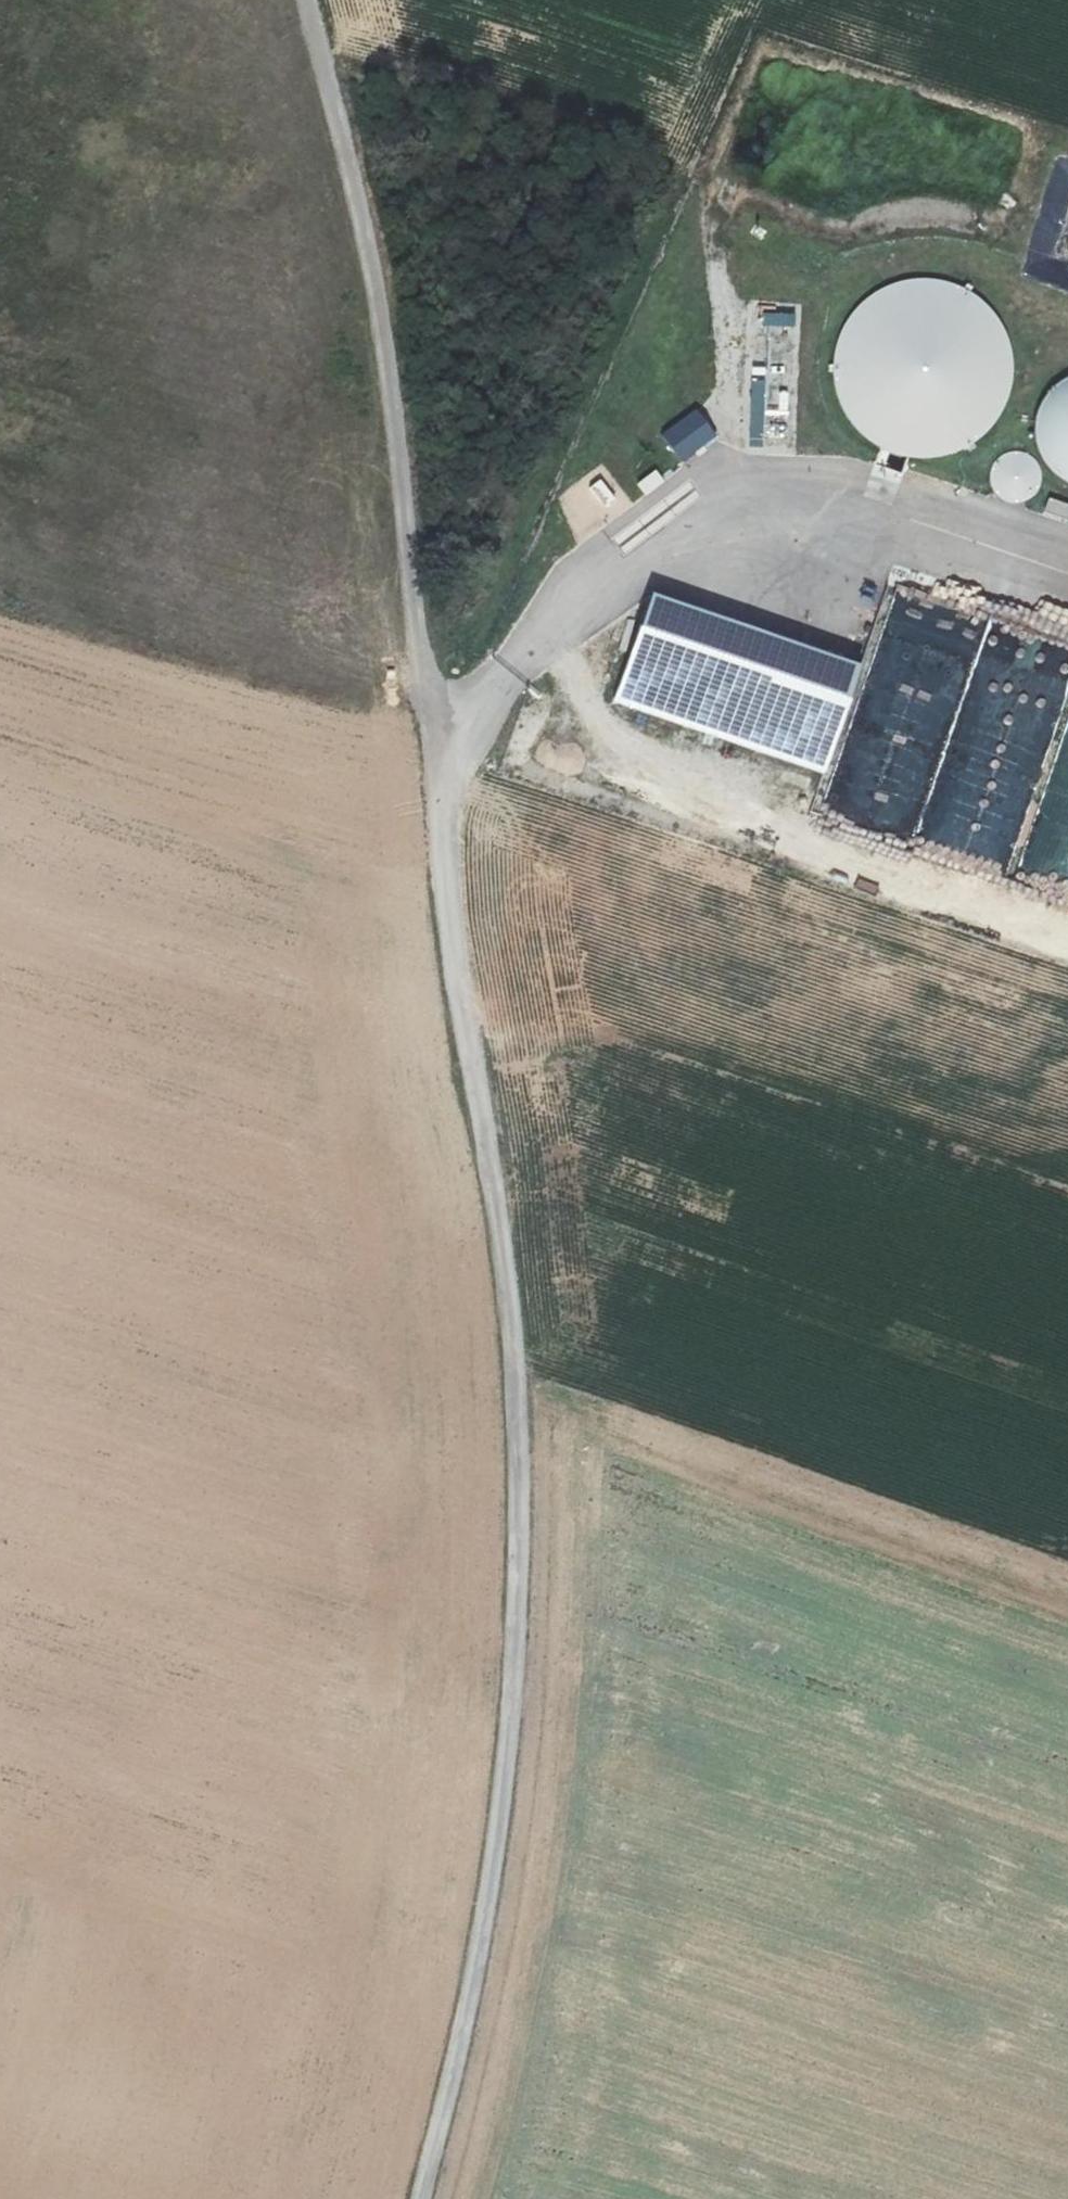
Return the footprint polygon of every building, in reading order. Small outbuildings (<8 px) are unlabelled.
[(940,276),(899,272),(866,275),(853,283),(831,304),(815,329),(810,363),(817,387),(838,433),(854,447),(906,468),(940,468),(965,455),(1005,430),(1014,382),(1011,359),(995,312),(965,284),(940,276)] [(894,575),(817,814),(1067,898),(1067,637),(894,575)] [(711,664),(725,661),(720,637),(706,641),(711,664)]
